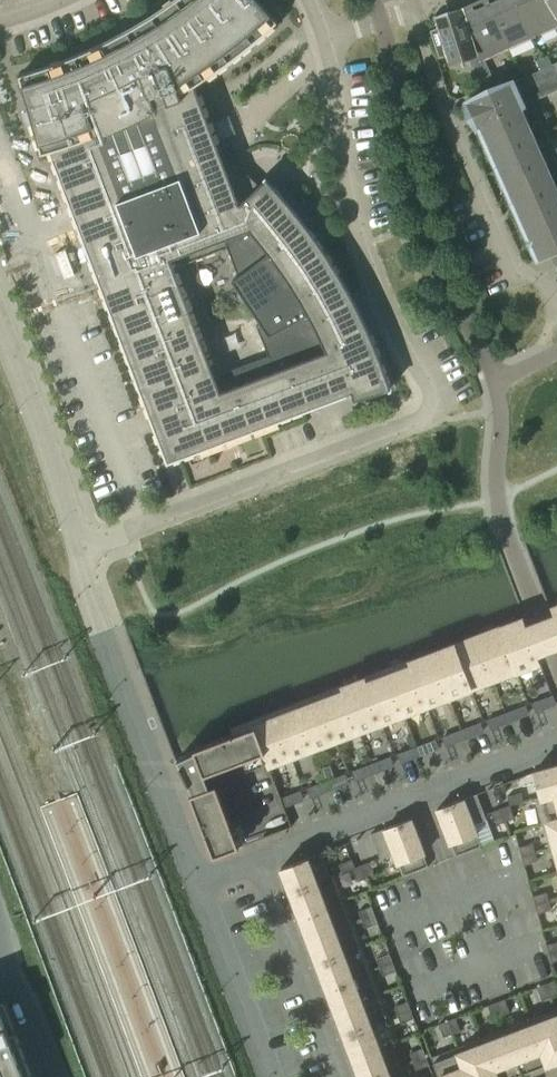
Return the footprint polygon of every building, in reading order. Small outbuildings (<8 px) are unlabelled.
[(231,155),(226,148),(222,141),(218,134),(215,127),(213,119),(211,111),(210,103),(209,103),(209,105),(202,105),(195,85),(207,77),(231,59),(255,41),(277,22),(257,0),(174,0),(147,19),(107,42),(64,60),(19,75),(41,153),(51,151),(70,199),(69,199),(69,203),(69,204),(70,208),(70,211),(71,215),(73,218),(74,222),(76,225),(79,227),(81,230),(168,461),(303,410),(307,410),(310,410),(313,409),(317,408),(320,407),(323,406),(326,404),(329,403),(331,401),(334,398),(351,392),(354,400),(390,389),(384,373),(380,360),(368,332),(325,252),(305,225),(279,192),(261,173),(254,180),(244,171),(237,163),(231,155)] [(488,3),(508,47),(531,37),(515,0),(494,0),(488,3)] [(531,37),(555,26),(556,25),(556,22),(555,19),(556,17),(556,15),(548,0),(515,0),(531,37)] [(556,15),(556,0),(548,0),(556,15)] [(488,3),(463,14),(462,14),(475,54),(478,53),(481,59),(484,58),(508,47),(488,3)] [(471,56),(477,69),(487,64),(484,58),(481,59),(478,53),(475,54),(462,14),(463,14),(463,13),(437,21),(439,27),(430,30),(439,58),(448,55),(450,62),(471,56)] [(552,64),(548,55),(536,60),(540,69),(552,64)] [(487,64),(477,69),(482,79),(492,75),(487,64)] [(552,65),(512,83),(511,82),(468,102),(479,126),(480,126),(539,258),(551,253),(555,262),(556,263),(556,203),(515,108),(556,89),(556,75),(552,65)] [(556,645),(556,606),(552,608),(555,616),(541,621),(551,648),(556,645)] [(541,621),(527,627),(524,618),(500,627),(516,670),(540,661),(537,653),(551,648),(541,621)] [(500,627),(477,636),(494,679),(516,670),(500,627)] [(477,636),(455,644),(471,687),(494,679),(477,636)] [(455,644),(432,653),(449,696),(471,687),(455,644)] [(432,653),(410,661),(426,704),(449,696),(432,653)] [(410,661),(387,670),(404,713),(426,704),(410,661)] [(387,670),(365,678),(381,721),(404,713),(387,670)] [(365,678),(342,687),(359,730),(381,721),(365,678)] [(342,687),(320,695),(336,738),(359,730),(342,687)] [(320,695),(297,704),(314,747),(336,738),(320,695)] [(534,702),(537,711),(556,704),(552,695),(534,702)] [(297,704),(275,712),(291,755),(314,747),(297,704)] [(524,706),(506,712),(510,721),(527,715),(524,706)] [(263,752),(267,764),(291,755),(275,712),(252,721),(260,743),(264,752),(263,752)] [(510,721),(506,712),(489,719),(492,728),(510,721)] [(194,750),(177,759),(193,793),(189,794),(204,832),(230,822),(215,784),(209,787),(204,774),(263,752),(264,752),(260,743),(252,721),(232,729),(234,734),(193,749),(194,750)] [(479,723),(461,729),(465,738),(482,732),(479,723)] [(465,738),(461,729),(444,736),(447,745),(465,738)] [(434,740),(416,746),(420,755),(437,749),(434,740)] [(420,755),(416,746),(399,753),(402,762),(420,755)] [(389,757),(371,763),(375,772),(392,766),(389,757)] [(375,772),(371,763),(354,770),(357,779),(375,772)] [(535,799),(556,792),(556,765),(533,772),(540,796),(535,798),(535,799)] [(344,774),(326,780),(330,789),(347,783),(344,774)] [(330,789),(326,780),(309,787),(312,796),(330,789)] [(285,807),(302,800),(299,791),(281,798),(285,807)] [(523,801),(520,792),(507,796),(510,805),(523,801)] [(542,823),(556,819),(556,792),(535,799),(542,823)] [(437,808),(455,856),(481,846),(473,824),(486,819),(477,793),(437,808)] [(509,805),(501,808),(505,821),(514,818),(509,805)] [(501,808),(492,811),(497,824),(505,821),(501,808)] [(380,859),(394,853),(403,876),(428,866),(410,818),(371,833),(380,859)] [(549,847),(556,845),(556,819),(542,823),(549,847)] [(519,846),(522,855),(535,851),(532,843),(519,846)] [(556,857),(556,845),(549,847),(549,848),(554,847),(556,857)] [(535,851),(522,855),(524,864),(537,860),(535,851)] [(281,867),(291,891),(335,875),(335,874),(330,876),(321,852),(281,867)] [(342,872),(353,868),(355,867),(352,859),(339,864),(342,872)] [(370,862),(362,865),(366,878),(375,875),(370,862)] [(362,865),(353,868),(358,881),(366,878),(362,865)] [(291,891),(299,915),(344,898),(335,875),(291,891)] [(533,895),(535,904),(549,900),(546,892),(533,895)] [(299,915),(308,939),(353,922),(344,898),(299,915)] [(549,900),(535,904),(538,913),(551,909),(549,900)] [(358,910),(362,919),(374,914),(371,906),(358,910)] [(374,914),(362,919),(365,927),(378,923),(374,914)] [(308,939),(317,963),(362,946),(353,922),(308,939)] [(549,953),(556,951),(556,941),(547,944),(549,953)] [(317,963),(326,987),(371,970),(362,946),(317,963)] [(376,958),(380,966),(392,962),(389,953),(376,958)] [(392,962),(380,966),(383,975),(396,970),(392,962)] [(326,987),(335,1010),(380,993),(371,970),(326,987)] [(545,983),(550,996),(556,994),(556,988),(554,980),(545,983)] [(550,996),(545,983),(537,987),(542,999),(550,996)] [(1,991),(0,991),(0,1076),(34,1076),(1,991)] [(335,1010),(344,1034),(389,1017),(380,993),(335,1010)] [(505,999),(496,1002),(501,1015),(510,1012),(505,999)] [(394,1006),(398,1014),(410,1009),(407,1001),(394,1006)] [(501,1015),(496,1002),(488,1005),(493,1018),(501,1015)] [(410,1009),(398,1014),(401,1023),(414,1018),(410,1009)] [(531,1019),(548,1063),(556,1060),(556,1014),(555,1009),(531,1019)] [(344,1034),(353,1058),(398,1041),(389,1017),(344,1034)] [(456,1017),(447,1021),(452,1033),(460,1030),(456,1017)] [(531,1019),(506,1028),(523,1073),(548,1063),(531,1019)] [(452,1033),(447,1021),(439,1024),(443,1037),(452,1033)] [(482,1037),(497,1076),(511,1076),(523,1073),(506,1028),(482,1037)] [(457,1047),(468,1076),(497,1076),(482,1037),(457,1047)] [(360,1076),(370,1076),(401,1065),(393,1044),(398,1042),(398,1041),(353,1058),(360,1076)] [(457,1047),(431,1056),(439,1076),(468,1076),(457,1047)] [(410,1052),(413,1061),(426,1056),(423,1048),(410,1052)] [(426,1056),(413,1061),(416,1069),(429,1064),(426,1056)] [(401,1065),(370,1076),(406,1076),(401,1065)]
